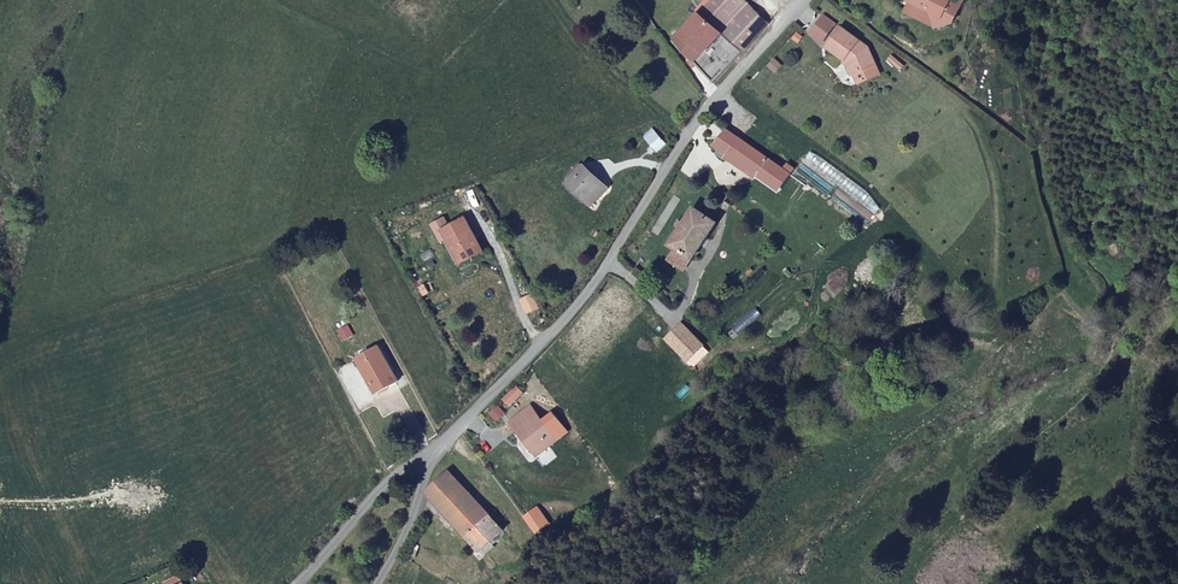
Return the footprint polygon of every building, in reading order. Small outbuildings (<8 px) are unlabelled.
[(712,81),(768,21),(745,0),(706,0),(668,40),(712,81)] [(902,11),(934,28),(952,22),(963,0),(908,0),(902,11)] [(841,27),(825,15),(811,34),(827,46),(841,27)] [(827,46),(842,57),(849,62),(853,74),(857,84),(879,76),(869,47),(841,27),(827,46)] [(849,62),(842,57),(841,61),(845,64),(850,74),(853,74),(849,62)] [(754,180),(772,159),(732,127),(719,145),(750,169),(747,174),(754,180)] [(675,147),(666,134),(658,139),(668,152),(675,147)] [(599,168),(586,181),(605,202),(618,191),(599,168)] [(719,224),(697,208),(687,221),(681,219),(677,225),(682,229),(672,243),(679,248),(669,260),(684,269),(695,254),(697,256),(719,224)] [(445,244),(453,240),(451,238),(457,235),(454,229),(450,219),(437,225),(445,244)] [(453,240),(466,266),(488,253),(471,219),(454,229),(457,235),(451,238),(453,240)] [(700,344),(682,323),(666,336),(685,357),(700,344)] [(356,362),(361,368),(381,356),(376,348),(356,362)] [(381,356),(361,368),(380,398),(401,384),(381,356)] [(523,391),(517,384),(503,397),(509,402),(523,391)] [(536,446),(533,448),(536,452),(556,436),(530,405),(510,420),(524,437),(527,434),(536,446)] [(524,437),(533,448),(536,446),(527,434),(524,437)] [(448,471),(426,496),(478,547),(500,524),(448,471)]
